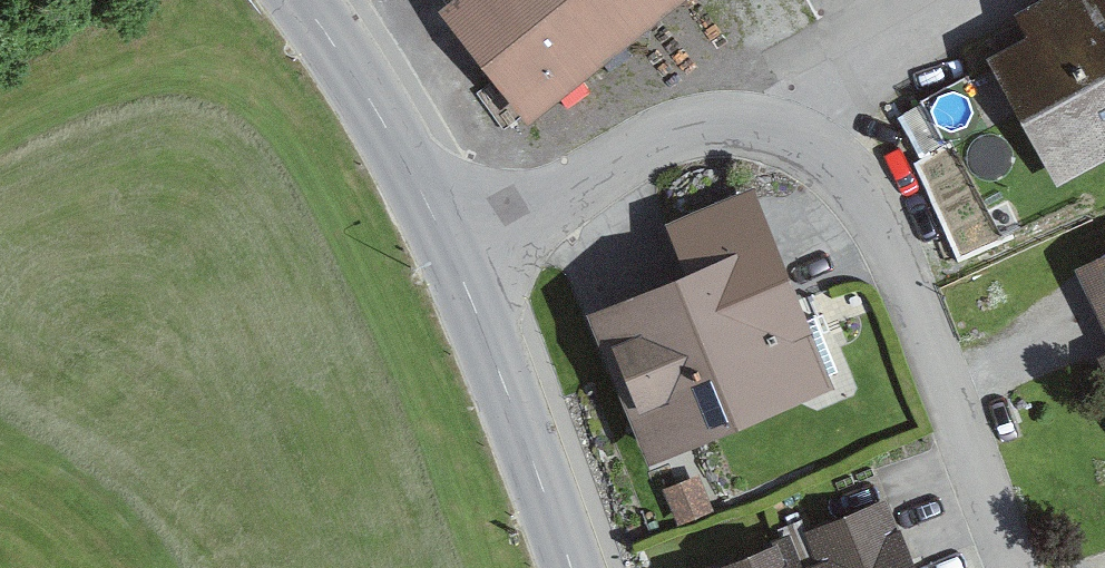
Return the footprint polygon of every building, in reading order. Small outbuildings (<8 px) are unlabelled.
[(446,8),(531,121),(691,0),(456,0),(446,8)] [(1016,17),(1031,45),(1001,61),(1066,184),(1104,163),(1104,0),(1048,0),(1016,17)] [(986,62),(911,91),(929,134),(1003,105),(986,62)] [(680,278),(595,312),(657,463),(836,391),(778,248),(758,199),(664,236),(680,278)] [(1081,268),(1101,315),(1104,323),(1104,258),(1081,268)] [(712,512),(699,480),(663,494),(676,526),(712,512)] [(721,567),(919,567),(894,501),(721,567)]
